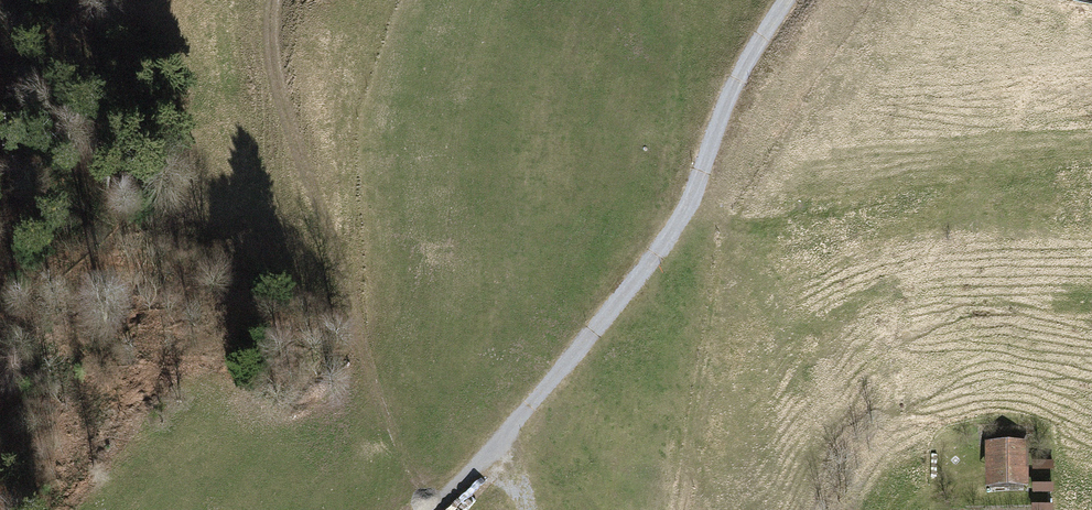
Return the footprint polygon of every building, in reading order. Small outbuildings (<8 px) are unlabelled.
[(1027,439),(985,438),(984,481),(1026,482),(1027,439)] [(1053,459),(1034,459),(1033,468),(1053,469),(1053,459)] [(1052,481),(1032,481),(1032,490),(1052,490),(1052,481)] [(1031,502),(1031,509),(1052,509),(1052,502),(1031,502)]
